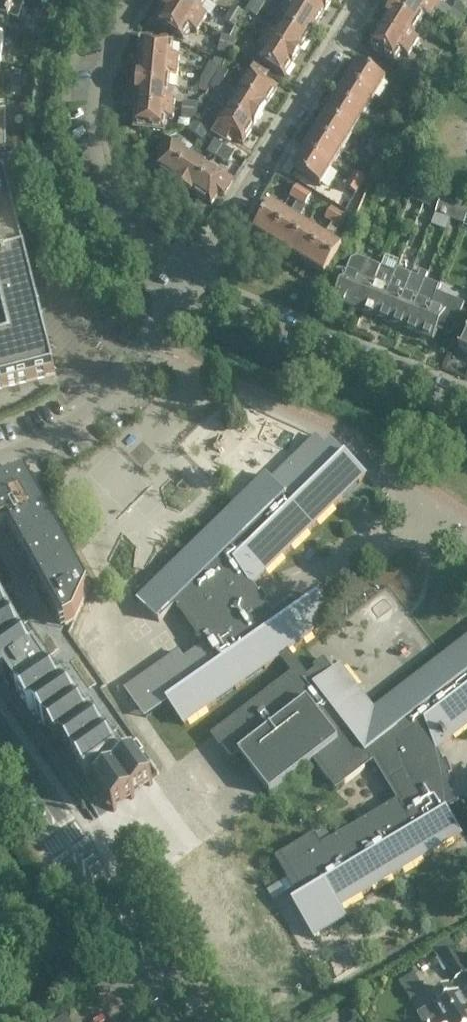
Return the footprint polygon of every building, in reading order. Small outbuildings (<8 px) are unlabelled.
[(7,30),(10,18),(17,21),(19,21),(26,0),(24,0),(0,0),(0,28),(7,30)] [(169,3),(201,23),(206,14),(199,10),(206,0),(170,0),(169,3)] [(248,1),(260,8),(264,1),(262,0),(249,0),(248,1)] [(282,22),(307,38),(319,19),(289,0),(286,0),(281,7),(288,11),(282,22)] [(319,19),(331,0),(289,0),(319,19)] [(418,24),(424,13),(431,18),(436,9),(421,0),(397,0),(392,8),(418,24)] [(436,9),(441,1),(440,0),(421,0),(436,9)] [(260,8),(248,1),(244,8),(256,15),(260,8)] [(201,23),(169,3),(157,21),(183,37),(189,27),(196,31),(201,23)] [(226,12),(238,19),(242,12),(230,5),(226,12)] [(418,24),(392,8),(380,27),(413,47),(418,38),(411,34),(418,24)] [(451,11),(447,19),(458,25),(462,18),(451,11)] [(238,19),(226,12),(222,18),(234,26),(238,19)] [(458,25),(447,19),(443,26),(454,32),(458,25)] [(268,28),(263,36),(296,56),(307,38),(282,22),(275,32),(268,28)] [(408,55),(413,47),(380,27),(368,46),(394,62),(401,51),(408,55)] [(222,35),(220,43),(233,46),(235,38),(222,35)] [(284,76),(296,56),(263,36),(258,45),(264,49),(258,59),(284,76)] [(142,38),(139,61),(177,64),(178,54),(170,53),(171,41),(142,38)] [(233,46),(220,43),(218,51),(232,54),(233,46)] [(434,50),(430,57),(441,64),(445,57),(434,50)] [(216,76),(221,68),(224,63),(214,56),(210,61),(208,60),(203,69),(216,76)] [(441,64),(430,57),(425,64),(437,71),(441,64)] [(176,74),(177,64),(139,61),(137,83),(167,86),(168,74),(176,74)] [(347,81),(374,98),(385,80),(358,63),(347,81)] [(240,89),(239,90),(266,107),(278,88),(265,80),(268,74),(253,65),(239,88),(240,89)] [(221,68),(216,76),(227,83),(232,75),(221,68)] [(216,76),(203,69),(200,75),(198,87),(207,91),(209,87),(216,76)] [(223,89),(227,83),(216,76),(209,87),(216,91),(218,87),(223,89)] [(336,98),(363,115),(374,98),(347,81),(336,98)] [(137,83),(135,104),(173,108),(174,98),(166,97),(167,86),(137,83)] [(266,107),(239,90),(227,83),(223,89),(235,97),(228,109),(255,125),(258,120),(260,119),(263,114),(263,112),(266,107)] [(325,116),(352,133),(363,115),(336,98),(325,116)] [(182,109),(196,110),(196,102),(183,101),(182,109)] [(393,103),(388,110),(398,116),(403,108),(393,103)] [(172,118),(173,108),(135,104),(133,127),(163,130),(164,117),(172,118)] [(196,110),(182,109),(181,117),(195,118),(196,110)] [(244,144),(255,125),(228,109),(227,110),(227,109),(212,132),(227,141),(230,135),(244,144)] [(394,124),(398,116),(388,110),(384,118),(394,124)] [(314,133),(341,150),(352,133),(325,116),(314,133)] [(187,132),(194,136),(202,124),(195,120),(187,132)] [(202,124),(194,136),(201,140),(208,128),(202,124)] [(303,150),(331,167),(341,150),(314,133),(303,150)] [(155,170),(173,181),(190,155),(189,155),(189,154),(193,147),(185,141),(183,143),(169,134),(166,139),(157,154),(163,157),(155,170)] [(372,138),(368,146),(378,151),(382,144),(372,138)] [(212,157),(219,144),(212,140),(205,153),(212,157)] [(373,159),(378,151),(368,146),(363,153),(373,159)] [(235,154),(224,147),(217,157),(228,164),(235,154)] [(331,167),(303,150),(292,168),(319,186),(331,167)] [(209,167),(190,155),(173,181),(179,185),(180,187),(184,189),(186,190),(193,194),(209,167)] [(377,163),(371,177),(390,186),(396,172),(377,163)] [(210,167),(209,167),(193,194),(210,204),(218,192),(223,196),(232,181),(210,167)] [(353,174),(348,182),(358,187),(362,180),(353,174)] [(5,175),(0,176),(0,294),(10,332),(12,343),(0,347),(0,388),(56,373),(44,329),(5,175)] [(353,195),(358,187),(348,182),(344,189),(353,195)] [(287,193),(296,198),(301,189),(292,184),(287,193)] [(423,201),(428,189),(416,184),(410,196),(423,201)] [(310,194),(301,189),(296,198),(305,203),(310,194)] [(428,189),(423,201),(435,206),(440,194),(428,189)] [(450,215),(456,201),(442,195),(435,209),(450,215)] [(464,221),(466,213),(466,205),(456,201),(450,215),(464,221)] [(253,231),(271,242),(288,215),(270,204),(253,231)] [(323,215),(331,220),(337,211),(328,206),(323,215)] [(345,216),(337,211),(331,220),(339,225),(345,216)] [(271,242),(289,253),(305,226),(288,215),(271,242)] [(289,253),(306,264),(323,237),(305,226),(289,253)] [(341,248),(323,237),(306,264),(324,275),(341,248)] [(333,301),(348,307),(367,259),(356,255),(349,258),(344,270),(338,268),(335,271),(325,295),(334,299),(333,301)] [(367,259),(348,307),(362,312),(381,265),(367,259)] [(362,312),(376,318),(395,270),(381,265),(362,312)] [(396,267),(395,270),(376,318),(390,324),(410,273),(396,267)] [(404,329),(425,279),(427,273),(419,269),(417,276),(410,273),(390,324),(404,329)] [(404,329),(419,335),(436,292),(438,285),(425,279),(404,329)] [(436,292),(419,335),(433,341),(438,329),(451,334),(463,304),(436,292)] [(457,348),(466,353),(466,325),(457,348)] [(168,702),(185,726),(281,660),(286,667),(295,661),(289,653),(334,621),(317,595),(298,608),(292,600),(273,614),(266,604),(269,602),(262,592),(259,594),(252,584),(281,556),(281,557),(365,477),(332,443),(327,448),(318,439),(272,482),(267,477),(138,600),(159,622),(175,607),(203,646),(183,660),(178,653),(125,689),(145,718),(168,702)] [(11,527),(67,629),(77,623),(89,594),(27,481),(0,492),(0,532),(11,527)] [(3,681),(7,679),(31,714),(35,712),(59,748),(63,745),(88,781),(97,774),(103,782),(97,787),(115,813),(154,785),(136,759),(125,767),(92,720),(89,723),(64,687),(61,690),(36,654),(32,656),(20,639),(0,602),(0,677),(3,681)] [(339,908),(461,837),(447,812),(460,804),(450,777),(453,776),(447,760),(443,762),(439,751),(466,729),(466,640),(372,712),(341,668),(333,673),(324,660),(313,667),(316,671),(307,677),(295,661),(286,667),(292,675),(214,735),(233,760),(239,755),(270,795),(313,761),(336,791),(375,763),(397,801),(321,846),(315,835),(275,858),(299,899),(294,902),(315,939),(346,921),(339,908)] [(440,957),(453,978),(466,970),(453,949),(440,957)] [(412,998),(426,990),(415,972),(401,980),(412,998)] [(433,1005),(416,1015),(421,1021),(466,1021),(466,1014),(455,993),(433,1005)]
